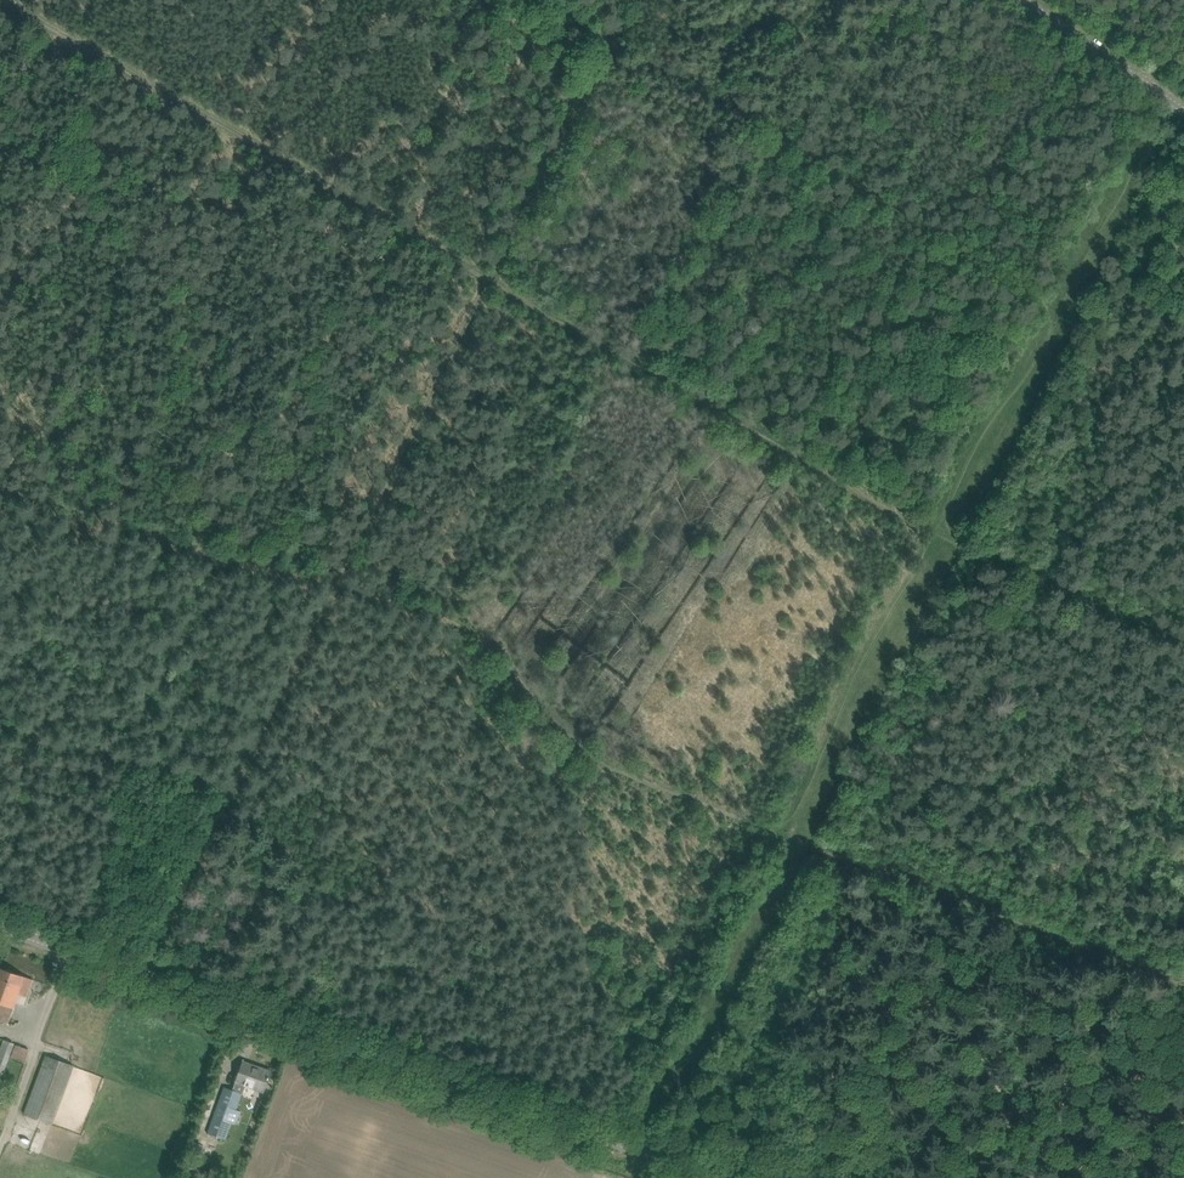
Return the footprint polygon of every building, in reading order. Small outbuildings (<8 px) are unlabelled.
[(8,1023),(16,1001),(24,1004),(33,979),(0,968),(0,1020),(8,1023)] [(14,1043),(5,1040),(0,1053),(0,1082),(14,1043)] [(11,1056),(24,1060),(29,1049),(15,1044),(11,1056)] [(74,1066),(66,1063),(46,1056),(42,1067),(25,1114),(52,1124),(74,1066)] [(207,1133),(226,1139),(245,1084),(263,1091),(270,1071),(243,1062),(233,1090),(224,1087),(207,1133)] [(268,1098),(256,1093),(251,1104),(264,1109),(268,1098)]
